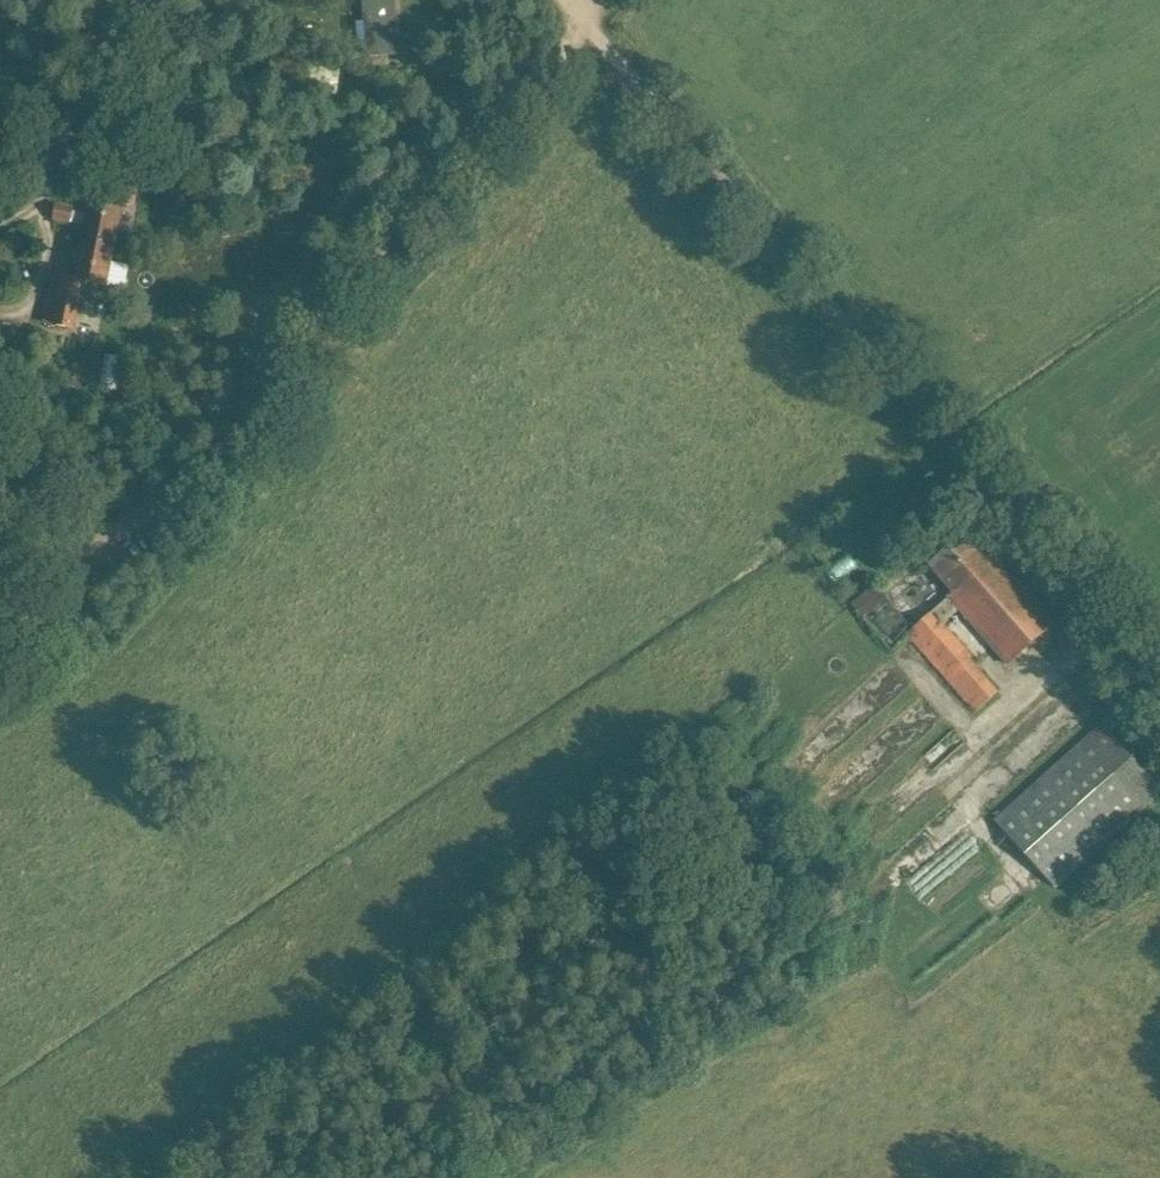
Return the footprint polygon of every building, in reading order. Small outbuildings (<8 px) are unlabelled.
[(365,21),(367,54),(399,51),(395,0),(363,0),(365,21)] [(93,195),(84,240),(114,246),(123,203),(135,205),(139,189),(117,184),(114,200),(93,195)] [(57,202),(54,219),(71,223),(74,212),(75,206),(57,202)] [(84,240),(76,279),(54,274),(44,323),(73,329),(83,281),(106,286),(114,246),(84,240)] [(966,533),(931,563),(955,590),(949,596),(960,609),(1007,569),(995,555),(990,560),(966,533)] [(1007,569),(960,609),(1008,663),(1054,623),(1007,569)] [(850,605),(864,620),(885,600),(871,585),(850,605)] [(960,609),(949,596),(906,633),(947,679),(974,656),(945,623),(960,609)] [(1056,887),(1159,792),(1159,790),(1100,725),(995,820),(1056,887)]
